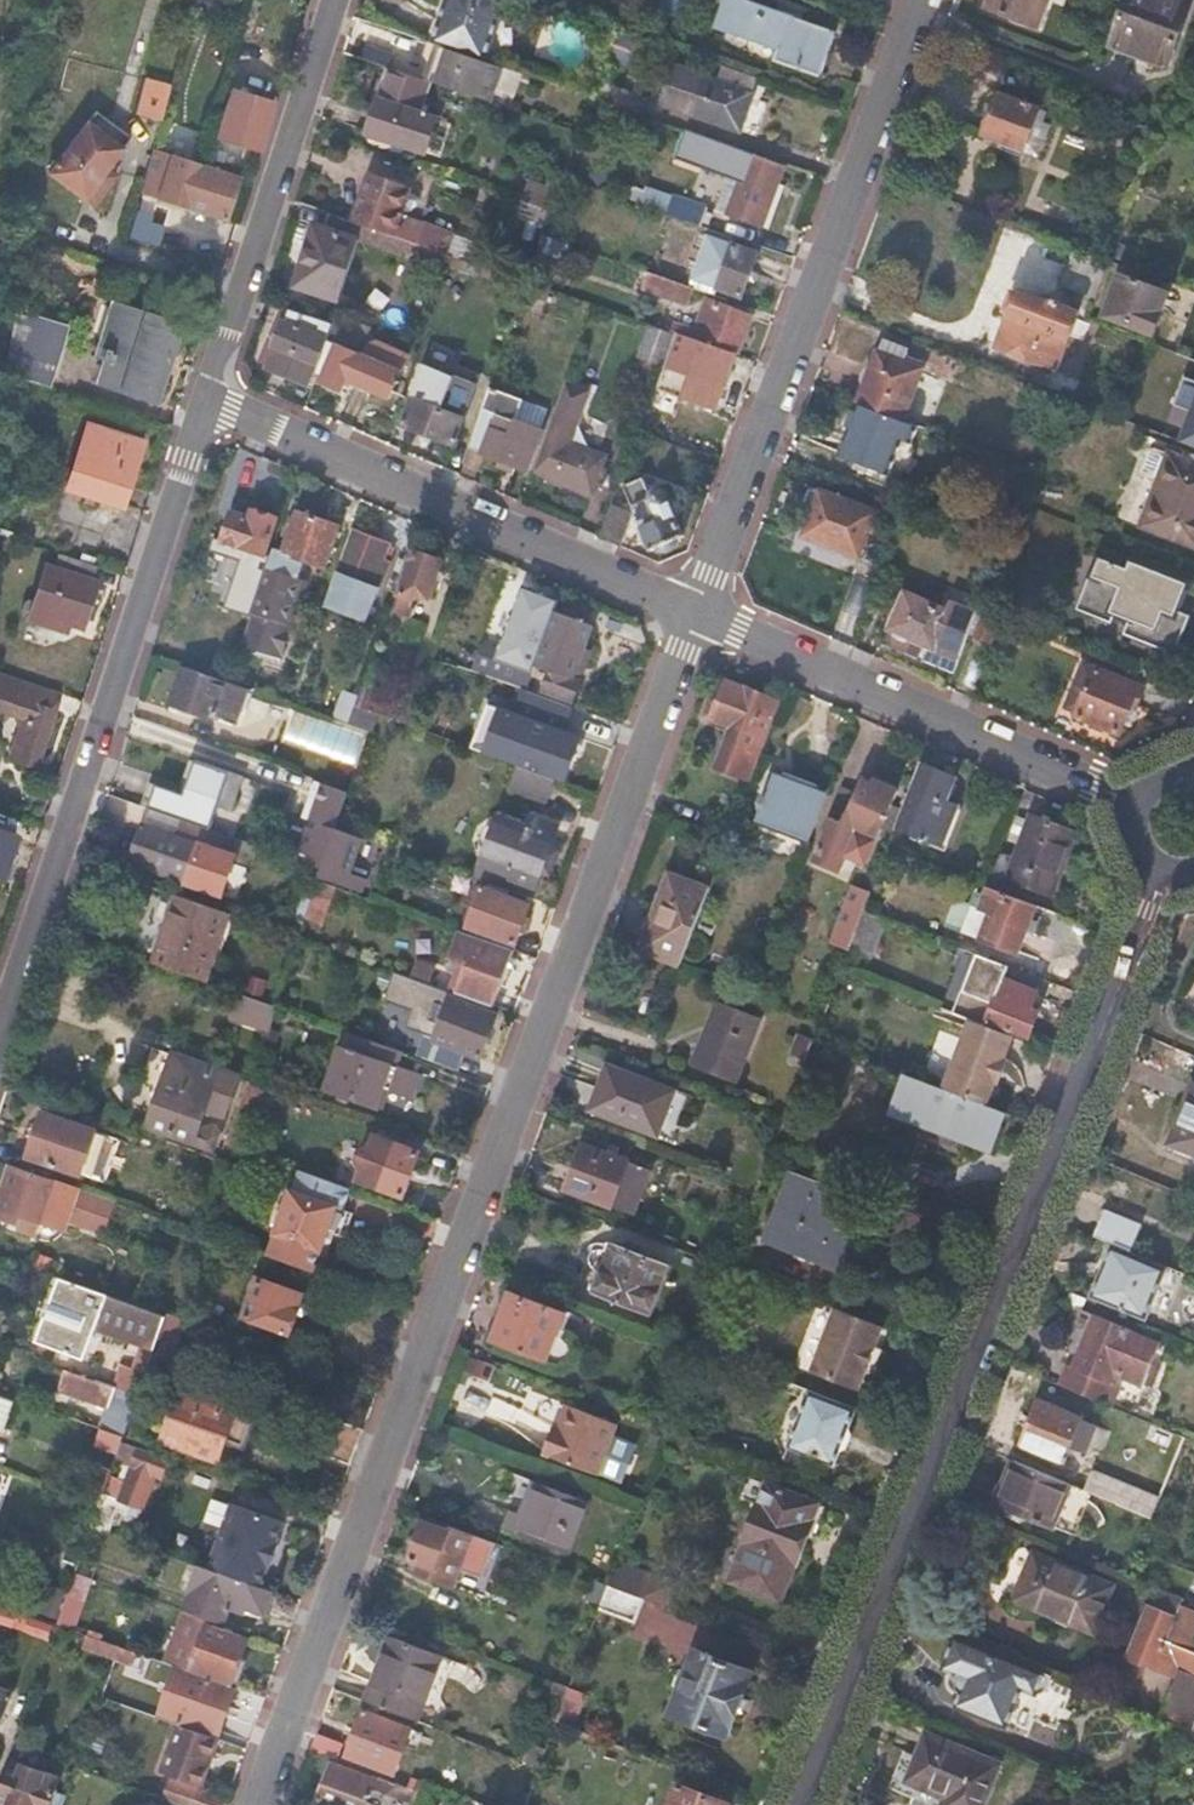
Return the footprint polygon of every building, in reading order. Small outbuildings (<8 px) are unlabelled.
[(430,43),(438,46),(484,61),(505,0),(446,0),(444,5),(453,8),(448,20),(440,17),(430,43)] [(832,31),(744,0),(724,0),(715,22),(779,44),(776,56),(819,71),(832,31)] [(1039,0),(981,0),(979,4),(1029,23),(1039,0)] [(1156,62),(1179,0),(1114,0),(1100,39),(1156,62)] [(444,5),(440,17),(448,20),(453,8),(444,5)] [(438,46),(426,80),(484,100),(497,65),(484,61),(438,46)] [(756,75),(720,63),(714,80),(669,64),(656,102),(737,130),(756,75)] [(135,104),(161,111),(162,109),(170,75),(144,68),(135,104)] [(400,71),(390,68),(367,132),(424,153),(435,119),(415,112),(426,80),(400,71)] [(611,86),(606,102),(641,114),(646,98),(611,86)] [(259,148),(274,103),(231,91),(219,136),(259,148)] [(1023,148),(1035,118),(1039,107),(1001,92),(985,133),(1023,148)] [(95,101),(49,164),(84,190),(86,188),(107,159),(130,127),(95,101)] [(1050,124),(1035,118),(1023,148),(1038,154),(1050,124)] [(781,166),(746,154),(748,150),(718,140),(714,153),(743,163),(727,213),(767,227),(782,183),(775,181),(781,166)] [(152,146),(145,171),(160,174),(166,150),(152,146)] [(117,166),(107,159),(86,188),(96,195),(117,166)] [(222,218),(235,174),(201,164),(196,179),(187,176),(184,188),(193,190),(188,208),(222,218)] [(352,222),(366,227),(395,236),(409,193),(367,177),(352,222)] [(671,193),(664,212),(699,224),(701,225),(707,206),(671,193)] [(549,211),(526,203),(521,218),(544,225),(550,211),(549,211)] [(341,299),(361,241),(366,227),(352,222),(332,215),(327,229),(315,225),(297,282),(341,299)] [(434,250),(444,253),(450,234),(407,220),(400,238),(434,250)] [(723,239),(725,233),(701,225),(699,224),(697,230),(723,239)] [(361,241),(447,271),(449,267),(452,256),(444,253),(434,250),(400,238),(395,236),(366,227),(361,241)] [(682,273),(707,282),(738,294),(754,251),(723,239),(697,230),(682,273)] [(547,236),(542,251),(564,259),(569,244),(547,236)] [(1082,247),(1074,244),(1060,278),(1094,291),(1106,259),(1082,249),(1082,247)] [(452,256),(449,267),(500,284),(504,274),(452,256)] [(684,301),(689,285),(679,282),(646,271),(641,286),(684,301)] [(689,285),(705,291),(707,282),(682,273),(679,282),(689,285)] [(1102,315),(1149,332),(1165,293),(1118,274),(1102,315)] [(525,281),(521,293),(545,301),(550,289),(525,281)] [(1041,362),(1044,357),(1087,375),(1097,350),(1068,338),(1077,312),(1019,291),(1017,295),(1011,292),(1003,313),(1009,316),(999,345),(1041,362)] [(727,350),(732,352),(746,314),(703,299),(692,330),(672,323),(670,330),(727,350)] [(179,324),(119,303),(119,304),(102,354),(111,357),(102,383),(148,399),(160,358),(167,361),(179,324)] [(59,321),(16,307),(9,349),(6,368),(41,381),(59,321)] [(331,326),(290,312),(269,363),(308,380),(329,333),(331,326)] [(376,326),(336,312),(331,326),(329,333),(328,336),(367,351),(376,326)] [(657,362),(667,329),(645,322),(634,354),(657,362)] [(670,330),(658,364),(714,385),(727,350),(670,330)] [(328,336),(315,372),(323,375),(321,380),(341,387),(345,374),(390,390),(399,362),(367,351),(328,336)] [(881,339),(857,402),(903,419),(923,366),(904,358),(908,349),(881,339)] [(452,441),(461,415),(439,406),(450,375),(421,364),(401,421),(452,441)] [(563,378),(532,469),(590,489),(603,452),(568,440),(587,386),(563,378)] [(903,419),(857,402),(833,464),(884,484),(902,438),(912,441),(918,425),(903,419)] [(481,408),(467,446),(496,457),(494,464),(514,473),(519,465),(524,467),(537,429),(481,408)] [(120,504),(139,442),(85,423),(66,485),(120,504)] [(1170,452),(1167,454),(1156,449),(1148,451),(1140,470),(1144,476),(1157,482),(1142,526),(1193,548),(1193,461),(1170,452)] [(625,491),(650,547),(682,533),(661,484),(649,489),(645,482),(625,491)] [(804,532),(857,552),(874,510),(820,490),(804,532)] [(610,504),(599,535),(619,543),(628,519),(625,509),(610,504)] [(266,550),(276,519),(250,510),(247,518),(230,513),(223,538),(215,536),(211,549),(238,559),(222,607),(250,616),(267,566),(272,553),(266,550)] [(338,526),(296,511),(290,527),(283,525),(279,534),(287,537),(282,551),(323,567),(338,526)] [(379,568),(387,544),(353,531),(337,572),(341,574),(334,595),(365,606),(373,587),(378,588),(384,571),(379,568)] [(86,577),(91,562),(59,550),(55,566),(46,563),(27,616),(64,629),(67,621),(81,625),(96,582),(86,577)] [(427,598),(439,562),(413,553),(392,612),(403,617),(410,599),(417,595),(427,598)] [(1185,583),(1142,565),(1138,574),(1126,569),(1102,559),(1082,608),(1110,620),(1115,613),(1132,621),(1128,632),(1175,651),(1187,618),(1175,613),(1185,583)] [(1138,574),(1142,565),(1130,559),(1126,569),(1138,574)] [(250,616),(240,643),(280,657),(292,624),(287,622),(302,579),(267,566),(250,616)] [(906,590),(890,626),(893,628),(888,640),(906,648),(912,636),(933,645),(931,648),(937,650),(940,645),(949,649),(960,653),(969,631),(976,611),(953,601),(950,600),(947,608),(906,590)] [(556,612),(553,611),(544,636),(533,665),(549,670),(541,690),(571,701),(578,681),(596,627),(586,624),(592,606),(563,596),(556,612)] [(544,636),(553,611),(550,610),(552,608),(527,598),(522,613),(510,609),(504,624),(515,628),(501,665),(530,675),(533,665),(544,636)] [(976,611),(969,631),(988,640),(999,614),(978,606),(976,611)] [(486,677),(492,661),(496,647),(472,639),(462,669),(486,677)] [(958,661),(960,653),(949,649),(946,656),(958,661)] [(1136,705),(1143,688),(1074,659),(1056,699),(1068,705),(1066,709),(1120,731),(1132,704),(1136,705)] [(530,675),(501,665),(492,661),(486,677),(524,690),(530,675)] [(231,723),(244,686),(227,680),(183,664),(170,701),(231,723)] [(62,691),(24,678),(0,669),(0,707),(23,715),(15,738),(24,741),(18,759),(35,764),(62,691)] [(359,684),(359,683),(341,677),(328,716),(345,723),(352,704),(359,684)] [(410,725),(417,706),(359,684),(352,704),(410,725)] [(747,787),(779,703),(745,689),(743,693),(723,685),(715,705),(708,702),(701,720),(728,731),(711,772),(747,787)] [(564,720),(569,705),(528,691),(523,706),(564,720)] [(493,754),(517,763),(520,764),(522,761),(563,775),(576,738),(514,716),(506,737),(499,735),(493,754)] [(9,755),(18,759),(24,741),(15,738),(9,755)] [(152,785),(147,806),(210,823),(215,805),(233,810),(242,774),(191,761),(182,793),(152,785)] [(546,800),(555,777),(520,764),(517,763),(509,786),(546,800)] [(926,765),(898,825),(927,837),(929,832),(942,838),(955,805),(943,800),(943,799),(941,798),(951,775),(926,765)] [(834,817),(821,850),(847,859),(859,826),(879,834),(897,787),(863,774),(857,789),(840,783),(829,815),(834,817)] [(802,839),(819,795),(770,775),(753,820),(802,839)] [(339,811),(346,789),(314,778),(306,799),(339,811)] [(503,886),(508,888),(510,882),(534,891),(541,872),(551,842),(559,820),(534,811),(528,825),(500,815),(497,822),(493,821),(483,826),(477,842),(481,851),(486,853),(478,877),(503,886)] [(1012,859),(999,854),(988,884),(1004,890),(1008,880),(1046,894),(1071,831),(1029,814),(1012,859)] [(201,825),(179,817),(173,834),(141,823),(129,860),(200,885),(208,865),(199,861),(196,870),(191,869),(200,842),(213,846),(219,831),(201,825)] [(310,852),(306,861),(320,866),(332,830),(333,826),(310,818),(299,849),(310,852)] [(332,830),(320,866),(317,873),(342,882),(342,884),(357,889),(362,874),(346,868),(358,835),(333,826),(332,830)] [(0,829),(0,863),(11,833),(0,829)] [(640,950),(678,965),(727,840),(701,830),(682,880),(668,875),(640,950)] [(551,842),(541,872),(548,874),(558,845),(551,842)] [(315,879),(310,895),(302,919),(316,925),(331,884),(315,879)] [(865,905),(871,888),(853,881),(832,937),(850,944),(864,907),(865,905)] [(516,941),(530,902),(501,891),(482,884),(468,923),(516,941)] [(1018,950),(1036,902),(1004,890),(988,884),(980,905),(990,909),(980,935),(1018,950)] [(530,902),(532,896),(512,889),(508,888),(503,886),(501,891),(530,902)] [(297,891),(283,932),(296,936),(302,919),(310,895),(297,891)] [(225,912),(172,893),(151,963),(172,970),(202,981),(225,912)] [(972,902),(962,929),(980,935),(990,909),(980,905),(972,902)] [(885,915),(864,907),(850,944),(869,952),(885,915)] [(455,992),(493,1005),(512,948),(457,929),(449,955),(465,961),(455,992)] [(1029,1005),(1040,975),(1014,965),(976,950),(953,1009),(971,1015),(983,1020),(985,1015),(1026,1032),(1036,1008),(1029,1005)] [(423,981),(425,981),(431,965),(406,956),(400,973),(423,981)] [(423,981),(400,973),(394,970),(387,991),(415,1003),(423,981)] [(234,1012),(269,1025),(276,1007),(240,994),(234,1012)] [(477,1053),(491,1015),(449,999),(435,1037),(477,1053)] [(737,1080),(758,1019),(717,1005),(695,1065),(737,1080)] [(290,1014),(278,1010),(271,1028),(283,1033),(290,1014)] [(971,1015),(943,1087),(986,1103),(995,1079),(998,1080),(1007,1057),(1004,1056),(1014,1032),(983,1020),(971,1015)] [(345,1030),(325,1087),(376,1104),(382,1085),(389,1088),(410,1095),(418,1074),(397,1066),(402,1050),(345,1030)] [(857,1053),(814,1036),(810,1047),(834,1058),(827,1076),(845,1084),(857,1053)] [(137,1123),(183,1139),(187,1129),(196,1105),(214,1112),(227,1075),(148,1046),(144,1073),(154,1077),(137,1123)] [(587,1108),(657,1135),(675,1089),(640,1075),(637,1081),(603,1068),(587,1108)] [(919,1150),(941,1093),(893,1075),(872,1131),(919,1150)] [(260,1084),(249,1081),(243,1079),(223,1141),(239,1147),(260,1084)] [(376,1104),(383,1107),(389,1088),(382,1085),(376,1104)] [(1171,1142),(1193,1151),(1193,1086),(1171,1142)] [(31,1108),(16,1150),(69,1169),(84,1127),(31,1108)] [(187,1129),(183,1139),(203,1146),(210,1126),(207,1123),(187,1129)] [(370,1145),(359,1149),(356,1159),(360,1168),(357,1178),(403,1194),(418,1151),(374,1135),(371,1145),(370,1145)] [(632,1216),(648,1170),(581,1143),(562,1188),(632,1216)] [(113,1200),(11,1164),(0,1195),(0,1217),(36,1230),(39,1220),(63,1229),(66,1220),(101,1233),(113,1200)] [(298,1168),(275,1231),(267,1254),(311,1269),(316,1255),(319,1247),(334,1206),(341,1208),(349,1187),(298,1168)] [(826,1239),(842,1193),(789,1172),(764,1239),(835,1267),(843,1246),(826,1239)] [(1106,1207),(1093,1235),(1108,1241),(1132,1250),(1143,1223),(1106,1207)] [(1132,1250),(1108,1241),(1089,1293),(1144,1315),(1165,1264),(1136,1252),(1132,1250)] [(650,1311),(668,1264),(614,1242),(605,1265),(597,1262),(588,1287),(650,1311)] [(163,1315),(130,1303),(59,1278),(58,1278),(37,1342),(84,1359),(93,1336),(95,1330),(101,1332),(120,1339),(122,1333),(146,1342),(154,1344),(165,1315),(163,1315)] [(286,1333),(301,1294),(257,1278),(242,1317),(286,1333)] [(545,1359),(562,1312),(510,1292),(492,1338),(545,1359)] [(843,1311),(832,1306),(809,1368),(858,1387),(865,1369),(874,1345),(882,1325),(843,1311)] [(149,1359),(145,1372),(161,1378),(182,1321),(165,1315),(154,1344),(149,1359)] [(1161,1341),(1118,1324),(1089,1397),(1131,1414),(1161,1341)] [(101,1332),(95,1330),(93,1336),(99,1338),(101,1332)] [(141,1356),(149,1359),(154,1344),(146,1342),(141,1356)] [(874,1345),(865,1369),(873,1373),(883,1349),(874,1345)] [(463,1374),(488,1381),(493,1364),(468,1357),(463,1374)] [(117,1390),(136,1396),(144,1374),(125,1367),(117,1390)] [(114,1388),(65,1371),(59,1390),(107,1407),(100,1427),(104,1428),(123,1435),(136,1396),(117,1390),(114,1388)] [(144,1374),(136,1396),(123,1435),(120,1441),(134,1446),(153,1390),(157,1391),(161,1378),(145,1372),(144,1374)] [(242,1445),(254,1408),(251,1407),(236,1402),(234,1409),(184,1393),(186,1386),(165,1379),(162,1386),(177,1391),(161,1440),(216,1459),(223,1439),(242,1445)] [(0,1396),(0,1424),(5,1426),(13,1400),(0,1396)] [(813,1396),(793,1447),(817,1457),(832,1463),(839,1447),(848,1444),(851,1438),(845,1429),(853,1411),(813,1396)] [(1063,1459),(1082,1413),(1042,1397),(1023,1441),(1063,1459)] [(565,1403),(556,1426),(562,1428),(571,1406),(565,1403)] [(562,1428),(556,1426),(553,1424),(543,1452),(597,1473),(617,1423),(571,1406),(562,1428)] [(327,1433),(357,1443),(363,1426),(333,1416),(327,1433)] [(123,1435),(104,1428),(100,1442),(118,1448),(120,1441),(123,1435)] [(321,1450),(350,1461),(357,1443),(327,1433),(321,1450)] [(120,1441),(118,1448),(113,1461),(123,1465),(118,1478),(112,1475),(105,1493),(125,1500),(137,1505),(141,1506),(153,1474),(159,1476),(165,1457),(134,1446),(120,1441)] [(817,1457),(793,1447),(789,1458),(812,1467),(817,1457)] [(1030,1465),(1014,1458),(995,1501),(1059,1528),(1077,1485),(1030,1465)] [(103,1492),(110,1472),(97,1468),(86,1498),(99,1503),(103,1492)] [(1094,1468),(1086,1488),(1154,1516),(1162,1496),(1094,1468)] [(567,1554),(585,1501),(535,1481),(515,1536),(567,1554)] [(782,1481),(779,1488),(786,1491),(789,1484),(782,1481)] [(775,1487),(738,1581),(789,1600),(819,1523),(827,1526),(834,1509),(819,1503),(786,1491),(779,1488),(775,1487)] [(103,1492),(99,1503),(91,1526),(106,1531),(113,1510),(120,1513),(123,1507),(125,1500),(105,1493),(103,1492)] [(135,1512),(137,1505),(125,1500),(123,1507),(135,1512)] [(282,1520),(229,1502),(207,1566),(260,1584),(266,1563),(270,1564),(277,1542),(275,1541),(282,1520)] [(436,1518),(425,1514),(423,1520),(450,1529),(452,1524),(436,1518)] [(450,1529),(423,1520),(406,1566),(424,1573),(431,1576),(438,1558),(459,1566),(472,1531),(452,1524),(450,1529)] [(91,1526),(74,1571),(78,1573),(92,1577),(106,1531),(91,1526)] [(459,1566),(455,1576),(471,1581),(488,1538),(472,1531),(459,1566)] [(1095,1630),(1113,1583),(1034,1551),(1015,1597),(1095,1630)] [(431,1576),(424,1573),(421,1581),(449,1591),(455,1576),(459,1566),(438,1558),(431,1576)] [(673,1581),(616,1559),(607,1582),(642,1595),(664,1604),(673,1581)] [(208,1618),(221,1623),(228,1604),(243,1610),(245,1605),(262,1611),(271,1588),(260,1584),(207,1566),(199,1563),(182,1609),(185,1610),(208,1618)] [(642,1595),(607,1582),(607,1583),(599,1604),(634,1617),(642,1595)] [(40,1607),(52,1611),(60,1589),(47,1584),(40,1607)] [(1166,1640),(1178,1612),(1152,1599),(1129,1653),(1152,1663),(1161,1638),(1166,1640)] [(55,1621),(0,1609),(0,1626),(51,1637),(55,1621)] [(176,1664),(191,1669),(193,1665),(230,1680),(232,1677),(237,1679),(242,1665),(237,1663),(245,1637),(207,1625),(208,1618),(185,1610),(166,1660),(176,1664)] [(119,1644),(85,1632),(81,1643),(115,1656),(119,1644)] [(1046,1690),(1053,1673),(1013,1656),(955,1632),(942,1667),(958,1673),(962,1686),(954,1705),(1006,1727),(1022,1688),(1037,1694),(1046,1690)] [(383,1635),(360,1698),(366,1700),(408,1716),(410,1717),(434,1654),(383,1635)] [(1166,1640),(1161,1638),(1152,1663),(1181,1675),(1186,1666),(1193,1669),(1193,1652),(1166,1640)] [(119,1644),(115,1656),(145,1666),(149,1654),(119,1644)] [(729,1732),(752,1670),(695,1650),(672,1710),(729,1732)] [(219,1729),(234,1684),(191,1669),(176,1664),(159,1715),(170,1719),(179,1722),(191,1726),(193,1720),(219,1729)] [(14,1691),(0,1686),(0,1731),(14,1691)] [(578,1696),(566,1692),(555,1721),(567,1725),(578,1696)] [(408,1716),(366,1700),(346,1752),(382,1767),(385,1757),(406,1766),(423,1722),(410,1717),(408,1716)] [(199,1781),(216,1735),(191,1726),(179,1722),(163,1767),(199,1781)] [(915,1753),(905,1779),(944,1796),(940,1804),(980,1804),(997,1762),(923,1733),(915,1753)] [(341,1746),(315,1736),(310,1749),(336,1759),(341,1746)] [(0,1780),(0,1804),(62,1804),(65,1795),(51,1790),(55,1776),(7,1760),(0,1780)] [(374,1777),(332,1762),(317,1802),(325,1804),(363,1804),(374,1777)] [(400,1771),(395,1782),(413,1789),(417,1777),(400,1771)] [(190,1804),(224,1804),(226,1797),(171,1777),(165,1792),(189,1800),(187,1804),(190,1804)] [(381,1777),(376,1786),(394,1794),(390,1804),(407,1804),(413,1789),(395,1782),(381,1777)] [(729,1802),(678,1783),(669,1804),(728,1804),(729,1802)]
